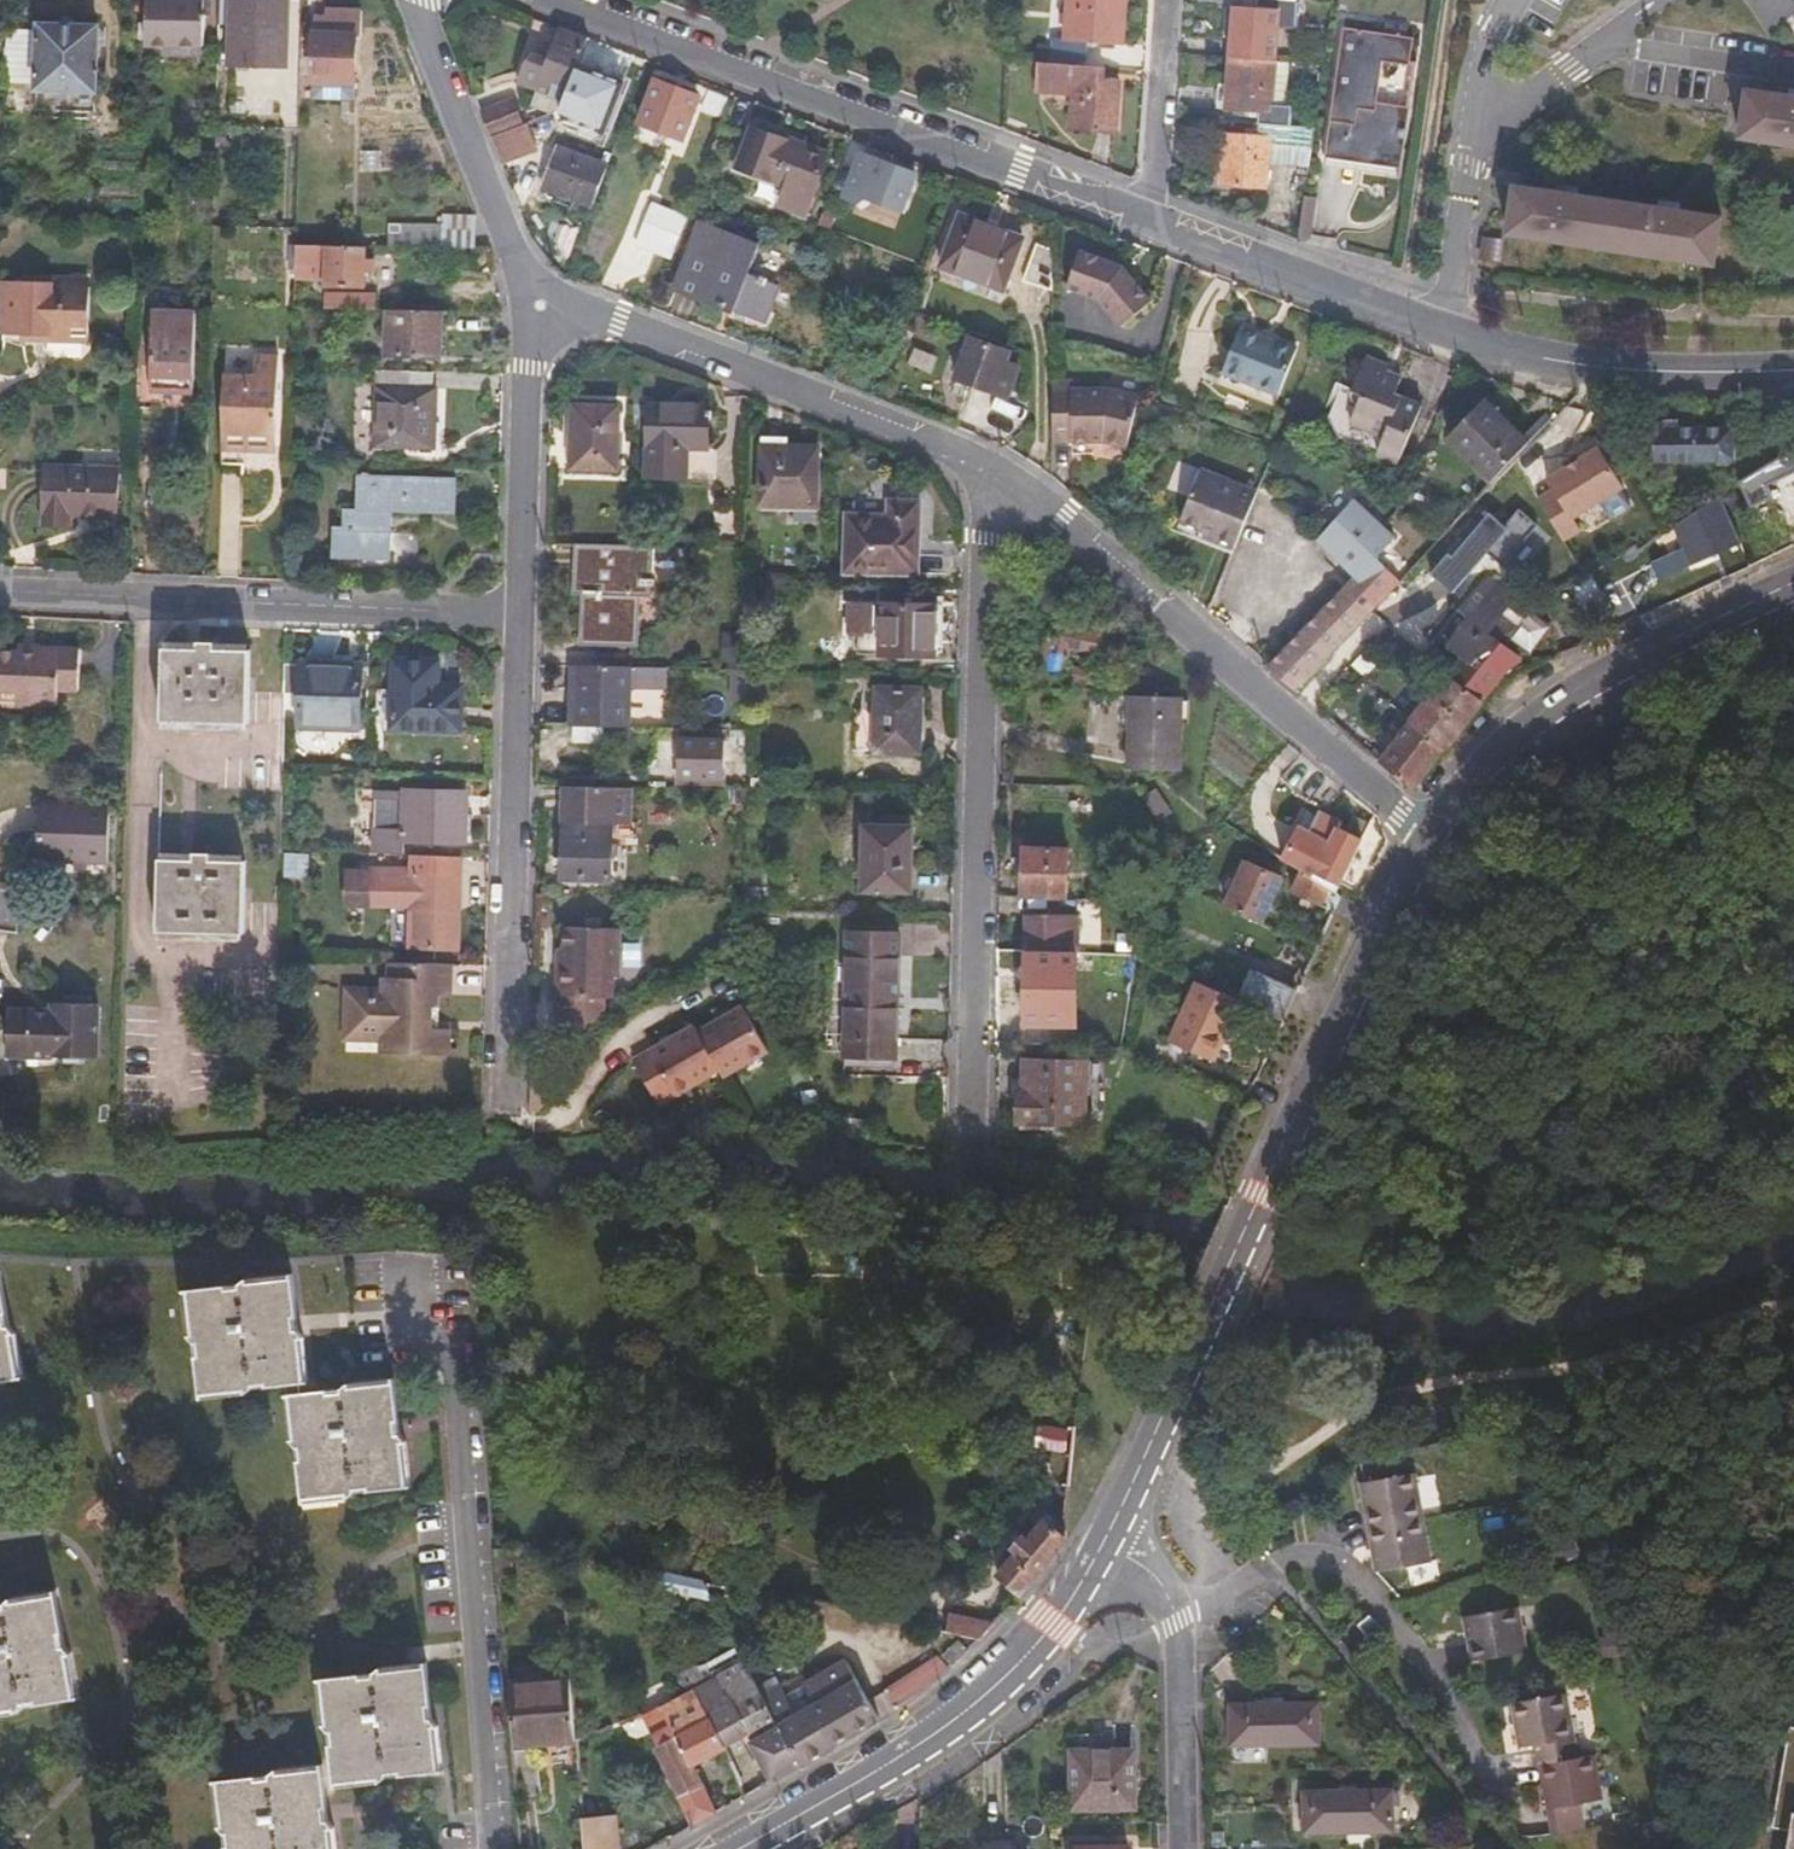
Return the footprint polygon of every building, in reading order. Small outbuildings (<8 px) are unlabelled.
[(147,46),(203,47),(204,0),(148,0),(147,46)] [(234,0),(220,0),(219,23),(233,24),(234,0)] [(287,3),(234,0),(233,24),(231,66),(285,69),(287,3)] [(1063,51),(1050,50),(1049,67),(1085,70),(1086,52),(1120,54),(1125,0),(1068,0),(1063,51)] [(1235,9),(1231,62),(1276,66),(1279,21),(1297,22),(1298,3),(1267,0),(1266,11),(1235,9)] [(98,28),(37,25),(37,30),(35,85),(34,113),(69,115),(69,112),(70,95),(95,96),(98,28)] [(35,85),(37,30),(6,29),(4,84),(35,85)] [(580,69),(590,41),(565,31),(537,104),(558,113),(565,110),(567,105),(580,69)] [(1415,42),(1347,32),(1328,165),(1403,175),(1413,113),(1380,108),(1386,65),(1411,69),(1415,42)] [(355,101),(356,35),(314,34),(312,100),(355,101)] [(1259,115),(1258,126),(1290,128),(1291,109),(1273,107),(1276,66),(1231,62),(1229,95),(1222,94),(1221,113),(1259,115)] [(595,75),(580,69),(567,105),(582,111),(595,75)] [(1104,93),(1106,80),(1040,75),(1037,104),(1074,107),(1071,141),(1116,145),(1120,95),(1104,93)] [(699,97),(657,81),(642,122),(683,137),(699,97)] [(1745,83),(1737,133),(1793,142),(1793,90),(1776,87),(1745,83)] [(506,105),(499,84),(482,90),(489,111),(506,105)] [(94,113),(95,96),(70,95),(69,112),(94,113)] [(245,103),(231,103),(232,116),(245,116),(245,103)] [(482,113),(492,137),(496,136),(521,127),(512,103),(506,105),(489,111),(482,113)] [(496,136),(507,162),(543,149),(533,122),(521,127),(496,136)] [(1269,149),(1313,151),(1316,130),(1290,128),(1258,126),(1258,137),(1225,135),(1223,186),(1266,188),(1269,149)] [(826,156),(752,128),(737,169),(784,188),(777,205),(804,215),(826,156)] [(227,144),(228,132),(217,131),(216,143),(227,144)] [(599,200),(613,162),(563,143),(548,182),(599,200)] [(917,174),(864,153),(848,194),(864,200),(866,195),(903,208),(917,174)] [(1571,187),(1521,180),(1516,208),(1513,231),(1701,260),(1722,263),(1730,213),(1675,204),(1571,187)] [(673,252),(689,209),(653,196),(637,239),(673,252)] [(391,247),(478,248),(478,227),(475,227),(473,217),(443,215),(442,226),(392,225),(391,247)] [(1022,238),(962,215),(942,267),(1002,291),(1022,238)] [(758,240),(698,217),(672,287),(733,310),(735,306),(765,318),(779,281),(748,269),(758,240)] [(1502,237),(1482,235),(1480,256),(1499,257),(1502,237)] [(331,246),(297,245),(297,265),(329,266),(329,278),(328,288),(360,289),(362,250),(330,250),(331,246)] [(1056,295),(1057,253),(1040,247),(1027,282),(1056,295)] [(1126,265),(1085,250),(1071,288),(1102,299),(1125,326),(1155,298),(1126,265)] [(297,265),(296,277),(304,277),(329,278),(329,266),(297,265)] [(30,272),(8,271),(7,323),(40,325),(40,328),(93,330),(95,278),(74,277),(75,268),(30,266),(30,272)] [(331,298),(330,311),(375,312),(376,299),(331,298)] [(139,357),(138,396),(138,398),(160,399),(161,381),(194,382),(197,309),(156,307),(154,358),(139,357)] [(440,357),(442,314),(389,312),(388,356),(440,357)] [(1291,346),(1235,325),(1217,373),(1274,393),(1291,346)] [(1015,354),(976,338),(960,377),(1012,397),(1023,369),(1011,364),(1015,354)] [(1401,456),(1424,398),(1398,388),(1403,375),(1389,369),(1392,361),(1369,352),(1355,384),(1346,380),(1332,415),(1340,431),(1401,456)] [(223,376),(223,443),(246,444),(278,445),(280,357),(256,355),(255,377),(223,376)] [(412,389),(412,374),(380,373),(378,450),(404,451),(435,452),(437,390),(412,389)] [(1055,383),(1054,442),(1074,443),(1074,448),(1103,446),(1127,452),(1139,399),(1111,391),(1075,390),(1075,383),(1055,383)] [(1516,458),(1535,439),(1493,397),(1458,432),(1500,474),(1516,458)] [(707,412),(649,408),(644,480),(704,484),(707,412)] [(618,414),(573,411),(571,472),(616,473),(618,414)] [(1641,434),(1659,464),(1660,466),(1719,467),(1722,470),(1725,470),(1731,470),(1734,464),(1734,455),(1733,454),(1733,433),(1727,433),(1666,432),(1666,424),(1660,424),(1642,424),(1641,434)] [(246,444),(223,443),(223,454),(245,455),(246,444)] [(1554,487),(1539,496),(1563,537),(1580,527),(1573,515),(1624,486),(1600,445),(1580,457),(1567,465),(1548,476),(1554,487)] [(790,449),(765,448),(762,514),(815,515),(817,458),(789,457),(790,449)] [(377,463),(404,464),(404,451),(378,450),(377,463)] [(1746,475),(1771,529),(1792,520),(1777,487),(1793,480),(1793,451),(1746,475)] [(1578,453),(1565,461),(1567,465),(1580,457),(1578,453)] [(121,463),(46,460),(43,519),(74,520),(74,509),(118,512),(121,463)] [(1210,539),(1239,550),(1260,489),(1201,466),(1180,521),(1202,530),(1212,534),(1210,539)] [(458,481),(358,477),(357,511),(344,511),(343,531),(334,530),(333,560),(391,562),(393,514),(456,517),(458,481)] [(1672,516),(1682,546),(1656,555),(1662,573),(1742,546),(1726,498),(1672,516)] [(1265,663),(1294,688),(1401,577),(1383,559),(1401,540),(1361,501),(1321,542),(1354,572),(1265,663)] [(915,578),(917,507),(888,506),(886,522),(843,520),(842,576),(915,578)] [(1506,522),(1487,507),(1434,575),(1458,593),(1489,553),(1518,576),(1552,534),(1518,507),(1506,522)] [(1200,535),(1210,539),(1212,534),(1202,530),(1200,535)] [(645,602),(649,549),(628,548),(571,546),(568,599),(578,600),(576,646),(632,648),(634,602),(645,602)] [(1483,701),(1506,676),(1526,658),(1505,642),(1498,637),(1505,627),(1496,618),(1503,610),(1515,596),(1488,573),(1433,638),(1461,660),(1450,675),(1483,701)] [(883,640),(882,660),(934,662),(936,611),(884,609),(883,616),(852,616),(852,634),(860,635),(882,636),(883,640)] [(1498,637),(1505,642),(1519,624),(1503,610),(1496,618),(1505,627),(1498,637)] [(1116,634),(1056,620),(1045,667),(1065,671),(1072,641),(1113,651),(1116,634)] [(859,658),(882,660),(883,640),(882,636),(860,635),(859,658)] [(24,693),(24,704),(58,706),(59,691),(80,692),(82,649),(43,646),(42,653),(0,651),(0,691),(24,693)] [(202,653),(168,652),(166,721),(250,723),(252,655),(220,654),(220,648),(203,648),(202,653)] [(441,663),(400,661),(399,726),(466,728),(467,686),(441,685),(441,663)] [(364,668),(287,666),(287,688),(299,688),(298,723),(363,724),(364,668)] [(576,728),(628,730),(630,689),(631,668),(578,666),(578,676),(570,675),(570,688),(577,688),(576,728)] [(667,691),(668,670),(631,668),(630,689),(667,691)] [(1482,703),(1483,701),(1450,675),(1414,721),(1447,748),(1448,747),(1463,727),(1482,703)] [(568,728),(576,728),(577,688),(570,688),(568,728)] [(0,691),(0,703),(24,704),(24,693),(0,691)] [(926,695),(884,694),(884,711),(882,752),(882,755),(924,756),(926,695)] [(1184,699),(1133,697),(1133,729),(1133,769),(1183,771),(1184,699)] [(882,752),(884,711),(855,710),(854,751),(882,752)] [(1414,721),(1382,762),(1415,790),(1447,748),(1414,721)] [(604,731),(571,730),(571,743),(604,744),(604,731)] [(725,778),(726,747),(723,747),(723,733),(655,731),(654,744),(681,745),(680,777),(725,778)] [(748,746),(748,734),(730,733),(730,745),(748,746)] [(632,825),(633,790),(567,788),(564,876),(612,877),(614,824),(632,825)] [(468,842),(470,794),(373,791),(372,799),(376,799),(374,828),(372,828),(371,853),(404,854),(404,839),(468,842)] [(739,798),(723,796),(722,807),(739,808),(739,798)] [(1156,796),(1146,802),(1160,824),(1170,818),(1156,796)] [(105,806),(42,804),(41,859),(104,860),(105,806)] [(1330,890),(1332,891),(1368,825),(1354,817),(1346,831),(1340,827),(1341,826),(1321,815),(1309,835),(1323,844),(1319,851),(1325,855),(1312,878),(1330,890)] [(915,834),(870,831),(868,894),(913,896),(915,834)] [(1068,852),(1026,850),(1026,896),(1067,897),(1068,852)] [(197,862),(163,860),(161,933),(245,936),(246,863),(216,862),(216,857),(197,856),(197,862)] [(457,914),(457,859),(414,858),(412,953),(460,953),(461,914),(457,914)] [(310,862),(286,861),(286,896),(298,897),(299,886),(310,886),(310,862)] [(1245,863),(1224,909),(1261,924),(1280,878),(1245,863)] [(1330,890),(1312,878),(1305,873),(1296,887),(1321,904),(1330,890)] [(1032,918),(1029,954),(1033,954),(1080,957),(1082,922),(1032,918)] [(564,969),(557,969),(556,998),(562,999),(561,1024),(592,1025),(601,1010),(602,999),(611,1000),(613,979),(617,979),(619,930),(566,928),(565,951),(564,969)] [(899,935),(847,933),(843,1060),(895,1062),(899,935)] [(558,950),(557,969),(564,969),(565,951),(558,950)] [(1080,957),(1033,954),(1032,959),(1008,958),(1007,981),(1031,983),(1031,979),(1049,980),(1090,983),(1092,958),(1080,957)] [(1246,1007),(1284,1022),(1293,1003),(1299,992),(1260,975),(1246,1007)] [(1048,995),(1049,980),(1031,979),(1031,983),(1007,981),(1006,992),(1048,995)] [(454,1012),(454,981),(393,980),(393,992),(387,992),(386,1006),(386,1012),(366,1012),(356,1020),(356,1039),(366,1048),(385,1049),(400,1069),(453,1069),(453,1063),(453,1044),(442,1044),(442,1012),(454,1012)] [(1231,1023),(1240,1005),(1193,986),(1169,1037),(1209,1056),(1226,1021),(1231,1023)] [(102,1056),(102,1002),(55,1002),(55,1010),(15,1009),(14,1055),(102,1056)] [(386,1012),(386,1006),(351,1006),(351,1057),(380,1059),(380,1068),(400,1069),(385,1049),(366,1048),(356,1039),(356,1020),(366,1012),(386,1012)] [(704,1026),(646,1056),(670,1102),(728,1072),(732,1079),(768,1059),(769,1038),(752,1007),(708,1032),(704,1026)] [(298,1016),(284,1015),(284,1039),(297,1039),(298,1016)] [(1226,1021),(1209,1056),(1214,1059),(1231,1023),(1226,1021)] [(1092,1064),(1023,1061),(1022,1126),(1090,1128),(1092,1064)] [(845,1122),(841,1136),(855,1137),(866,1138),(868,1127),(845,1122)] [(0,1273),(0,1381),(23,1377),(4,1272),(0,1273)] [(299,1379),(283,1273),(178,1289),(194,1395),(299,1379)] [(301,1494),(405,1477),(388,1373),(301,1388),(286,1390),(301,1494)] [(1380,1514),(1435,1505),(1425,1459),(1372,1472),(1380,1514)] [(1444,1548),(1435,1505),(1380,1514),(1389,1560),(1444,1548)] [(1025,1592),(1070,1540),(1045,1521),(1030,1539),(1025,1536),(1017,1547),(1022,1550),(1002,1575),(1025,1592)] [(709,1589),(652,1581),(660,1594),(718,1607),(709,1589)] [(1542,1638),(1533,1593),(1477,1603),(1485,1649),(1542,1638)] [(85,1697),(66,1595),(8,1603),(0,1604),(0,1712),(85,1697)] [(988,1636),(1003,1620),(937,1611),(934,1628),(988,1636)] [(957,1665),(975,1648),(966,1639),(949,1654),(957,1665)] [(906,1698),(957,1665),(949,1654),(942,1645),(893,1674),(906,1698)] [(736,1652),(700,1670),(704,1680),(740,1662),(736,1652)] [(808,1686),(771,1704),(802,1758),(880,1714),(846,1656),(818,1670),(804,1677),(808,1686)] [(332,1671),(346,1776),(451,1761),(443,1712),(434,1658),(332,1671)] [(740,1662),(704,1680),(728,1736),(764,1719),(768,1724),(758,1730),(779,1772),(802,1758),(771,1704),(761,1684),(746,1659),(740,1662)] [(814,1663),(798,1666),(804,1677),(818,1670),(814,1663)] [(798,1666),(761,1684),(771,1704),(808,1686),(804,1677),(798,1666)] [(512,1680),(520,1740),(584,1731),(582,1721),(576,1670),(512,1680)] [(677,1677),(682,1691),(704,1680),(700,1670),(677,1677)] [(1550,1752),(1606,1744),(1602,1721),(1583,1723),(1577,1678),(1524,1687),(1530,1731),(1546,1730),(1550,1752)] [(661,1738),(695,1820),(722,1805),(699,1753),(728,1736),(704,1680),(682,1691),(648,1702),(664,1736),(661,1738)] [(1327,1735),(1327,1695),(1238,1697),(1238,1737),(1327,1735)] [(1656,1705),(1659,1722),(1674,1720),(1672,1702),(1656,1705)] [(1778,1823),(1793,1826),(1793,1735),(1778,1823)] [(1612,1787),(1606,1744),(1550,1752),(1561,1822),(1594,1816),(1590,1790),(1612,1787)] [(1077,1757),(1077,1814),(1138,1814),(1138,1757),(1077,1757)] [(339,1791),(337,1777),(335,1764),(233,1780),(242,1848),(349,1848),(344,1820),(339,1791)] [(1405,1824),(1404,1784),(1313,1785),(1314,1824),(1405,1824)] [(599,1848),(636,1848),(630,1803),(594,1808),(599,1848)]
